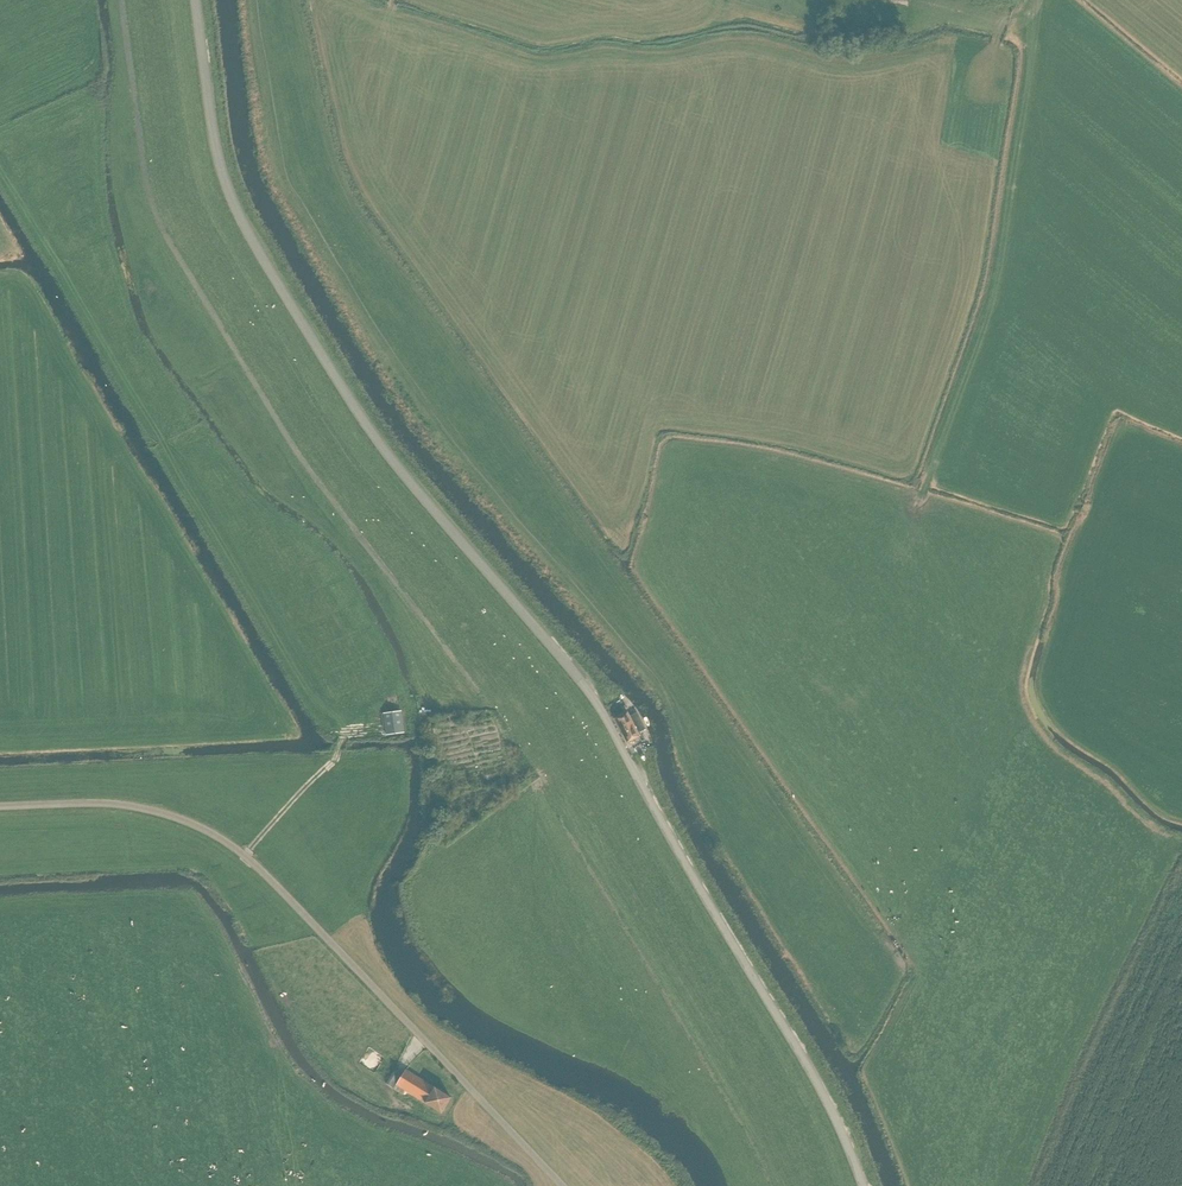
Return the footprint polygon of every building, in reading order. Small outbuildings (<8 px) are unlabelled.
[(386,735),(405,733),(401,711),(383,713),(386,735)] [(637,713),(629,716),(629,715),(631,714),(629,712),(615,719),(627,743),(641,736),(640,733),(638,734),(637,733),(645,729),(637,713)] [(441,1113),(451,1098),(405,1070),(394,1088),(403,1094),(405,1091),(441,1113)]
